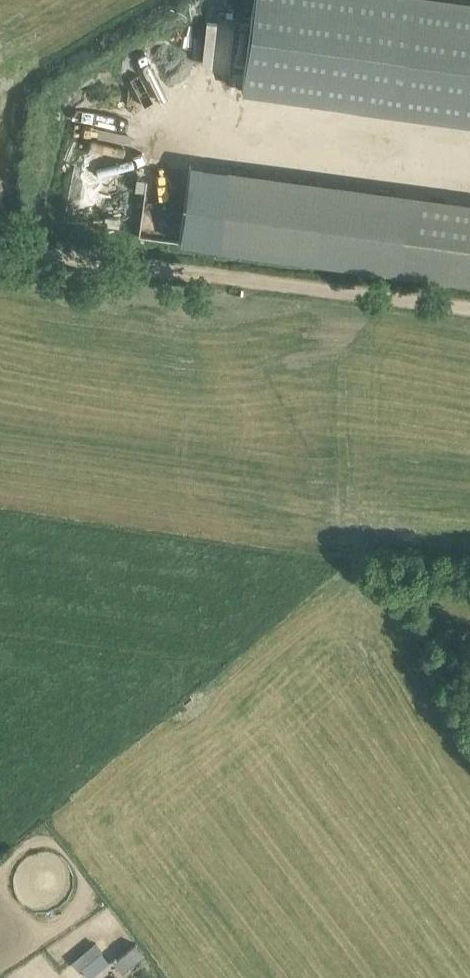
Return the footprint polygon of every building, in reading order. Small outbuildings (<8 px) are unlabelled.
[(243,89),(469,119),(469,0),(254,0),(243,89)] [(191,72),(204,66),(186,27),(155,41),(160,52),(150,56),(168,96),(197,83),(191,72)] [(105,951),(84,964),(91,976),(113,963),(105,951)]
